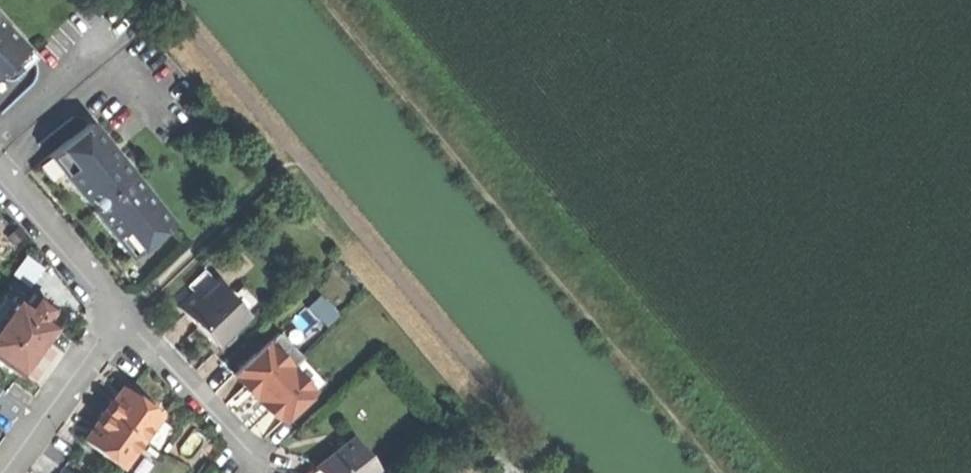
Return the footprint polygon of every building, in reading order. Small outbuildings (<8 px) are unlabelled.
[(17,43),(0,25),(0,59),(17,43)] [(69,185),(84,204),(126,170),(84,119),(42,153),(69,185)] [(123,252),(165,218),(126,170),(84,204),(104,228),(123,252)] [(197,325),(211,340),(239,313),(224,297),(227,294),(212,278),(196,293),(191,287),(175,302),(197,325)] [(9,293),(0,305),(0,360),(14,370),(32,345),(50,321),(39,313),(46,303),(29,290),(20,301),(9,293)] [(326,291),(314,302),(331,323),(344,312),(326,291)] [(261,339),(309,388),(320,378),(273,328),(261,339)] [(276,419),(309,388),(261,339),(229,369),(241,382),(264,407),(276,419)] [(79,434),(117,463),(156,411),(140,399),(118,382),(86,424),(79,434)] [(320,472),(361,472),(372,465),(347,434),(311,462),(320,472)] [(311,462),(297,472),(320,472),(311,462)]
